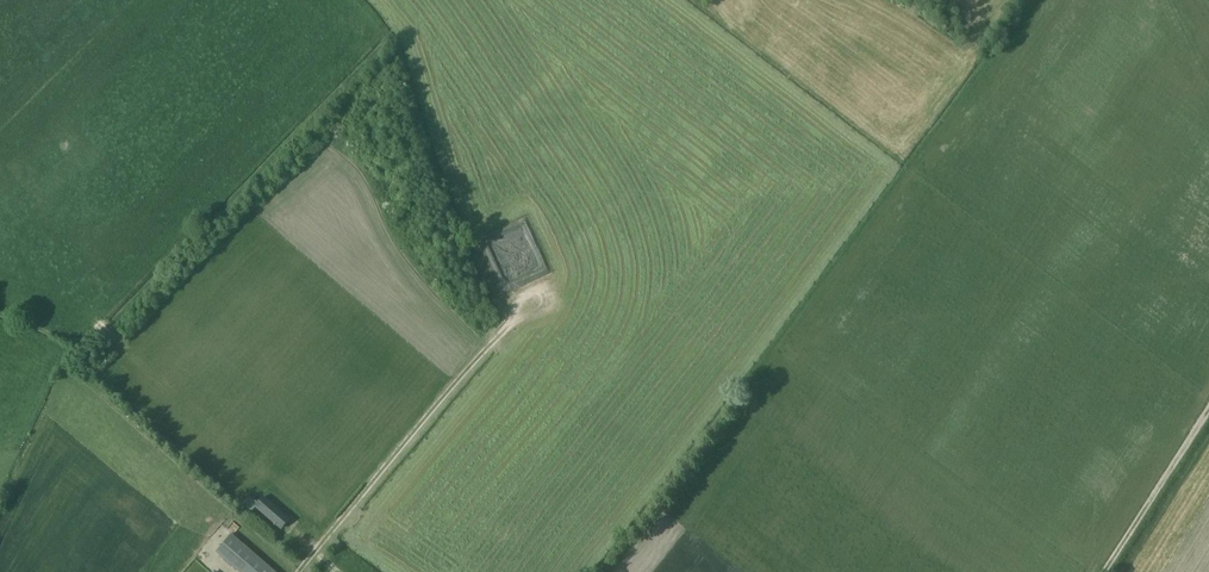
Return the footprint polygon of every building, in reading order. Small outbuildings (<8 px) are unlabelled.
[(281,528),(289,519),(265,499),(257,508),(281,528)] [(231,533),(215,550),(240,571),(276,571),(231,533)]
